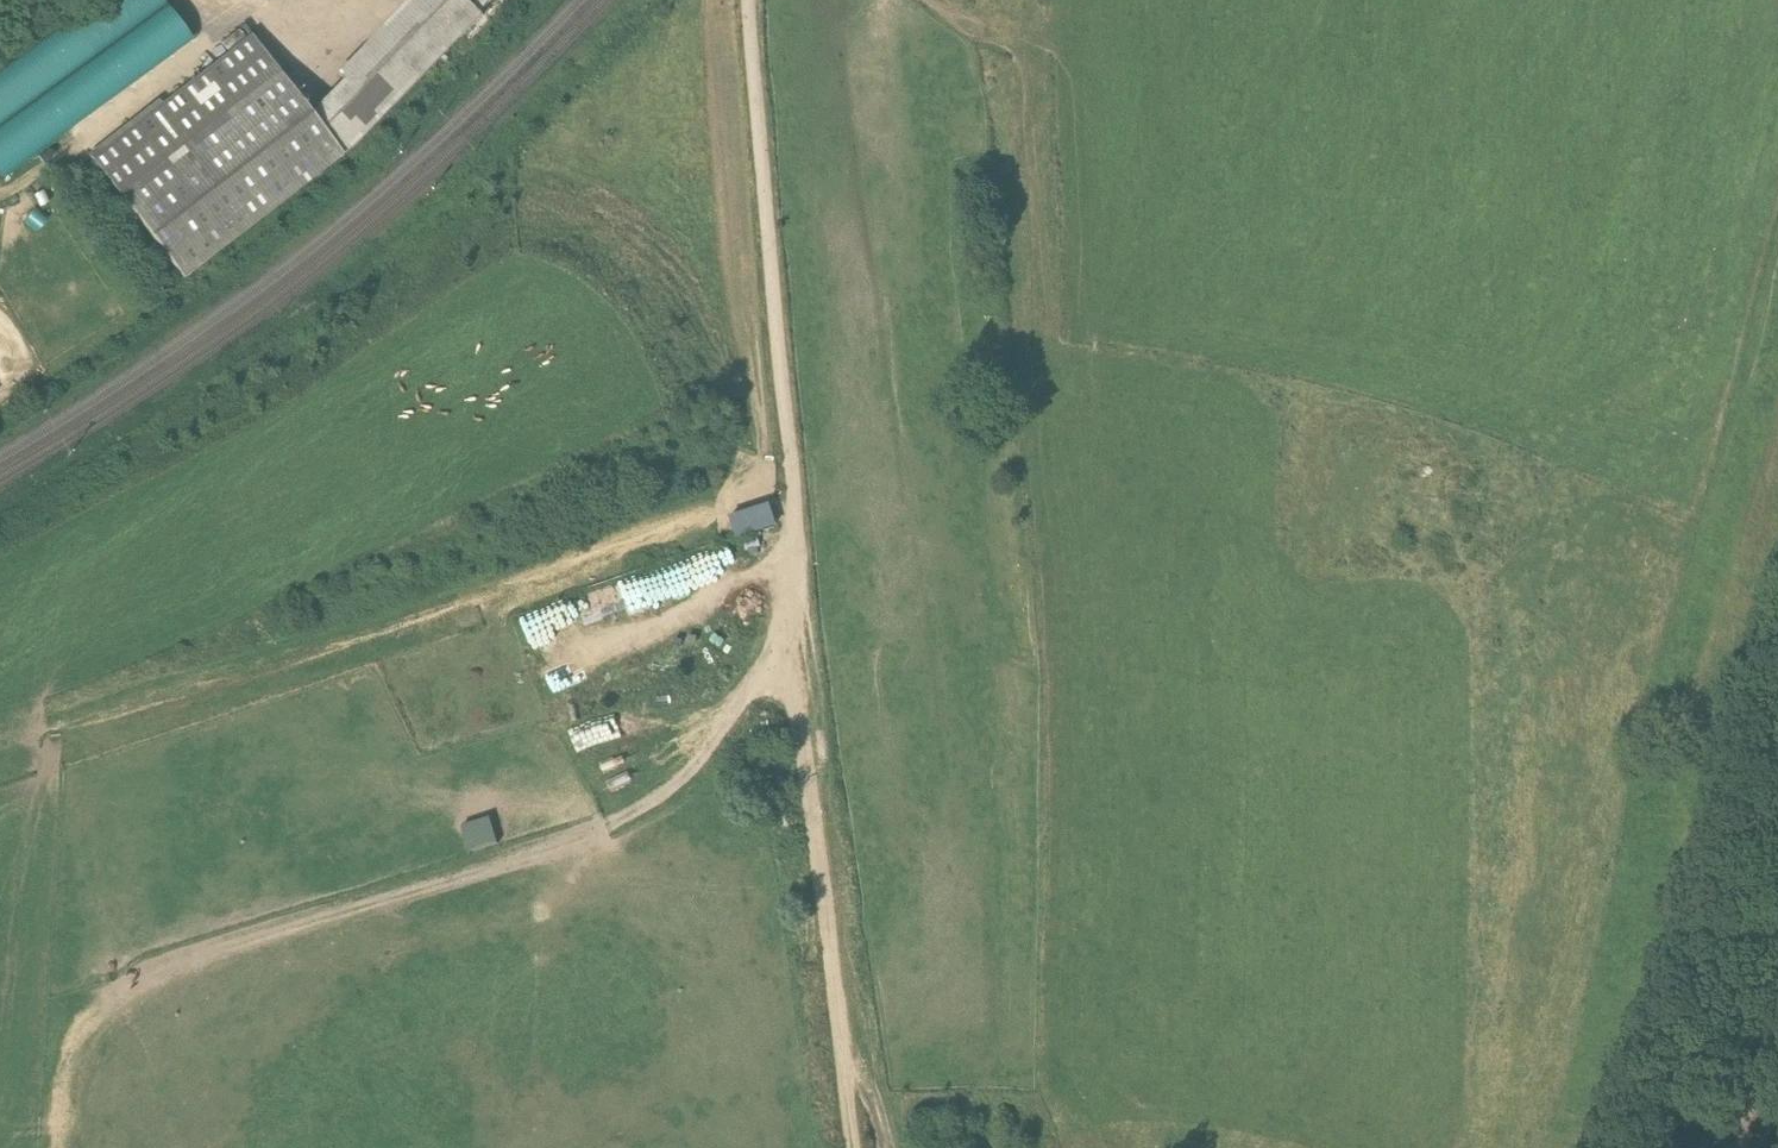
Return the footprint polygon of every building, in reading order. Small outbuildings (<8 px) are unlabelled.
[(345,154),(483,16),(480,14),(494,0),(429,0),(410,0),(334,75),(342,81),(310,109),(345,154)] [(0,122),(0,175),(152,70),(128,34),(0,122)] [(310,109),(252,34),(163,103),(159,99),(90,153),(186,277),(345,154),(310,109)] [(770,504),(729,516),(736,538),(776,526),(770,504)] [(597,753),(611,788),(675,763),(661,727),(597,753)]
